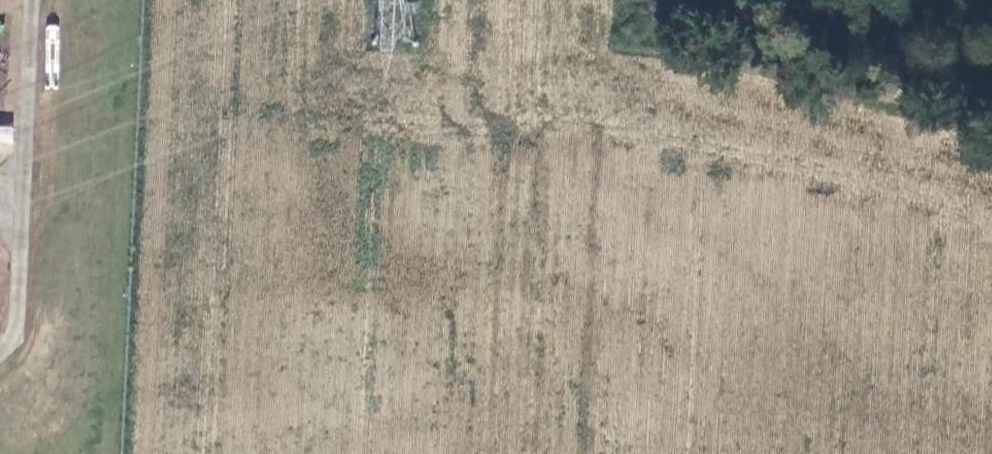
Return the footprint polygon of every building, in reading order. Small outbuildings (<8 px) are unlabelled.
[(0,127),(0,143),(16,144),(17,128),(0,127)]
